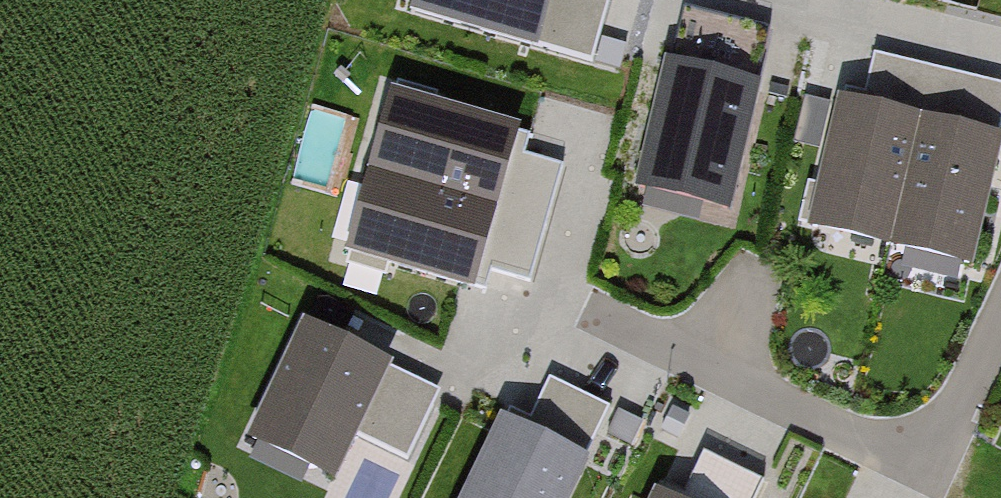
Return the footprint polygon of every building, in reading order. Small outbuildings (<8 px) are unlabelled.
[(412,8),(591,60),(609,0),(414,0),(412,8)] [(641,190),(723,209),(765,27),(702,12),(689,72),(669,67),(641,190)] [(890,245),(929,70),(874,57),(864,101),(843,96),(813,228),(890,245)] [(929,70),(890,245),(973,263),(998,152),(977,147),(991,83),(929,70)] [(372,171),(545,220),(561,165),(518,153),(524,132),(394,95),(372,171)] [(545,220),(372,171),(349,252),(459,283),(465,262),(528,280),(545,220)] [(389,364),(305,325),(249,444),(334,484),(356,436),(409,460),(434,406),(381,382),(389,364)] [(468,497),(570,497),(615,408),(552,377),(526,431),(506,421),(468,497)] [(766,482),(703,451),(680,497),(758,497),(766,482)]
